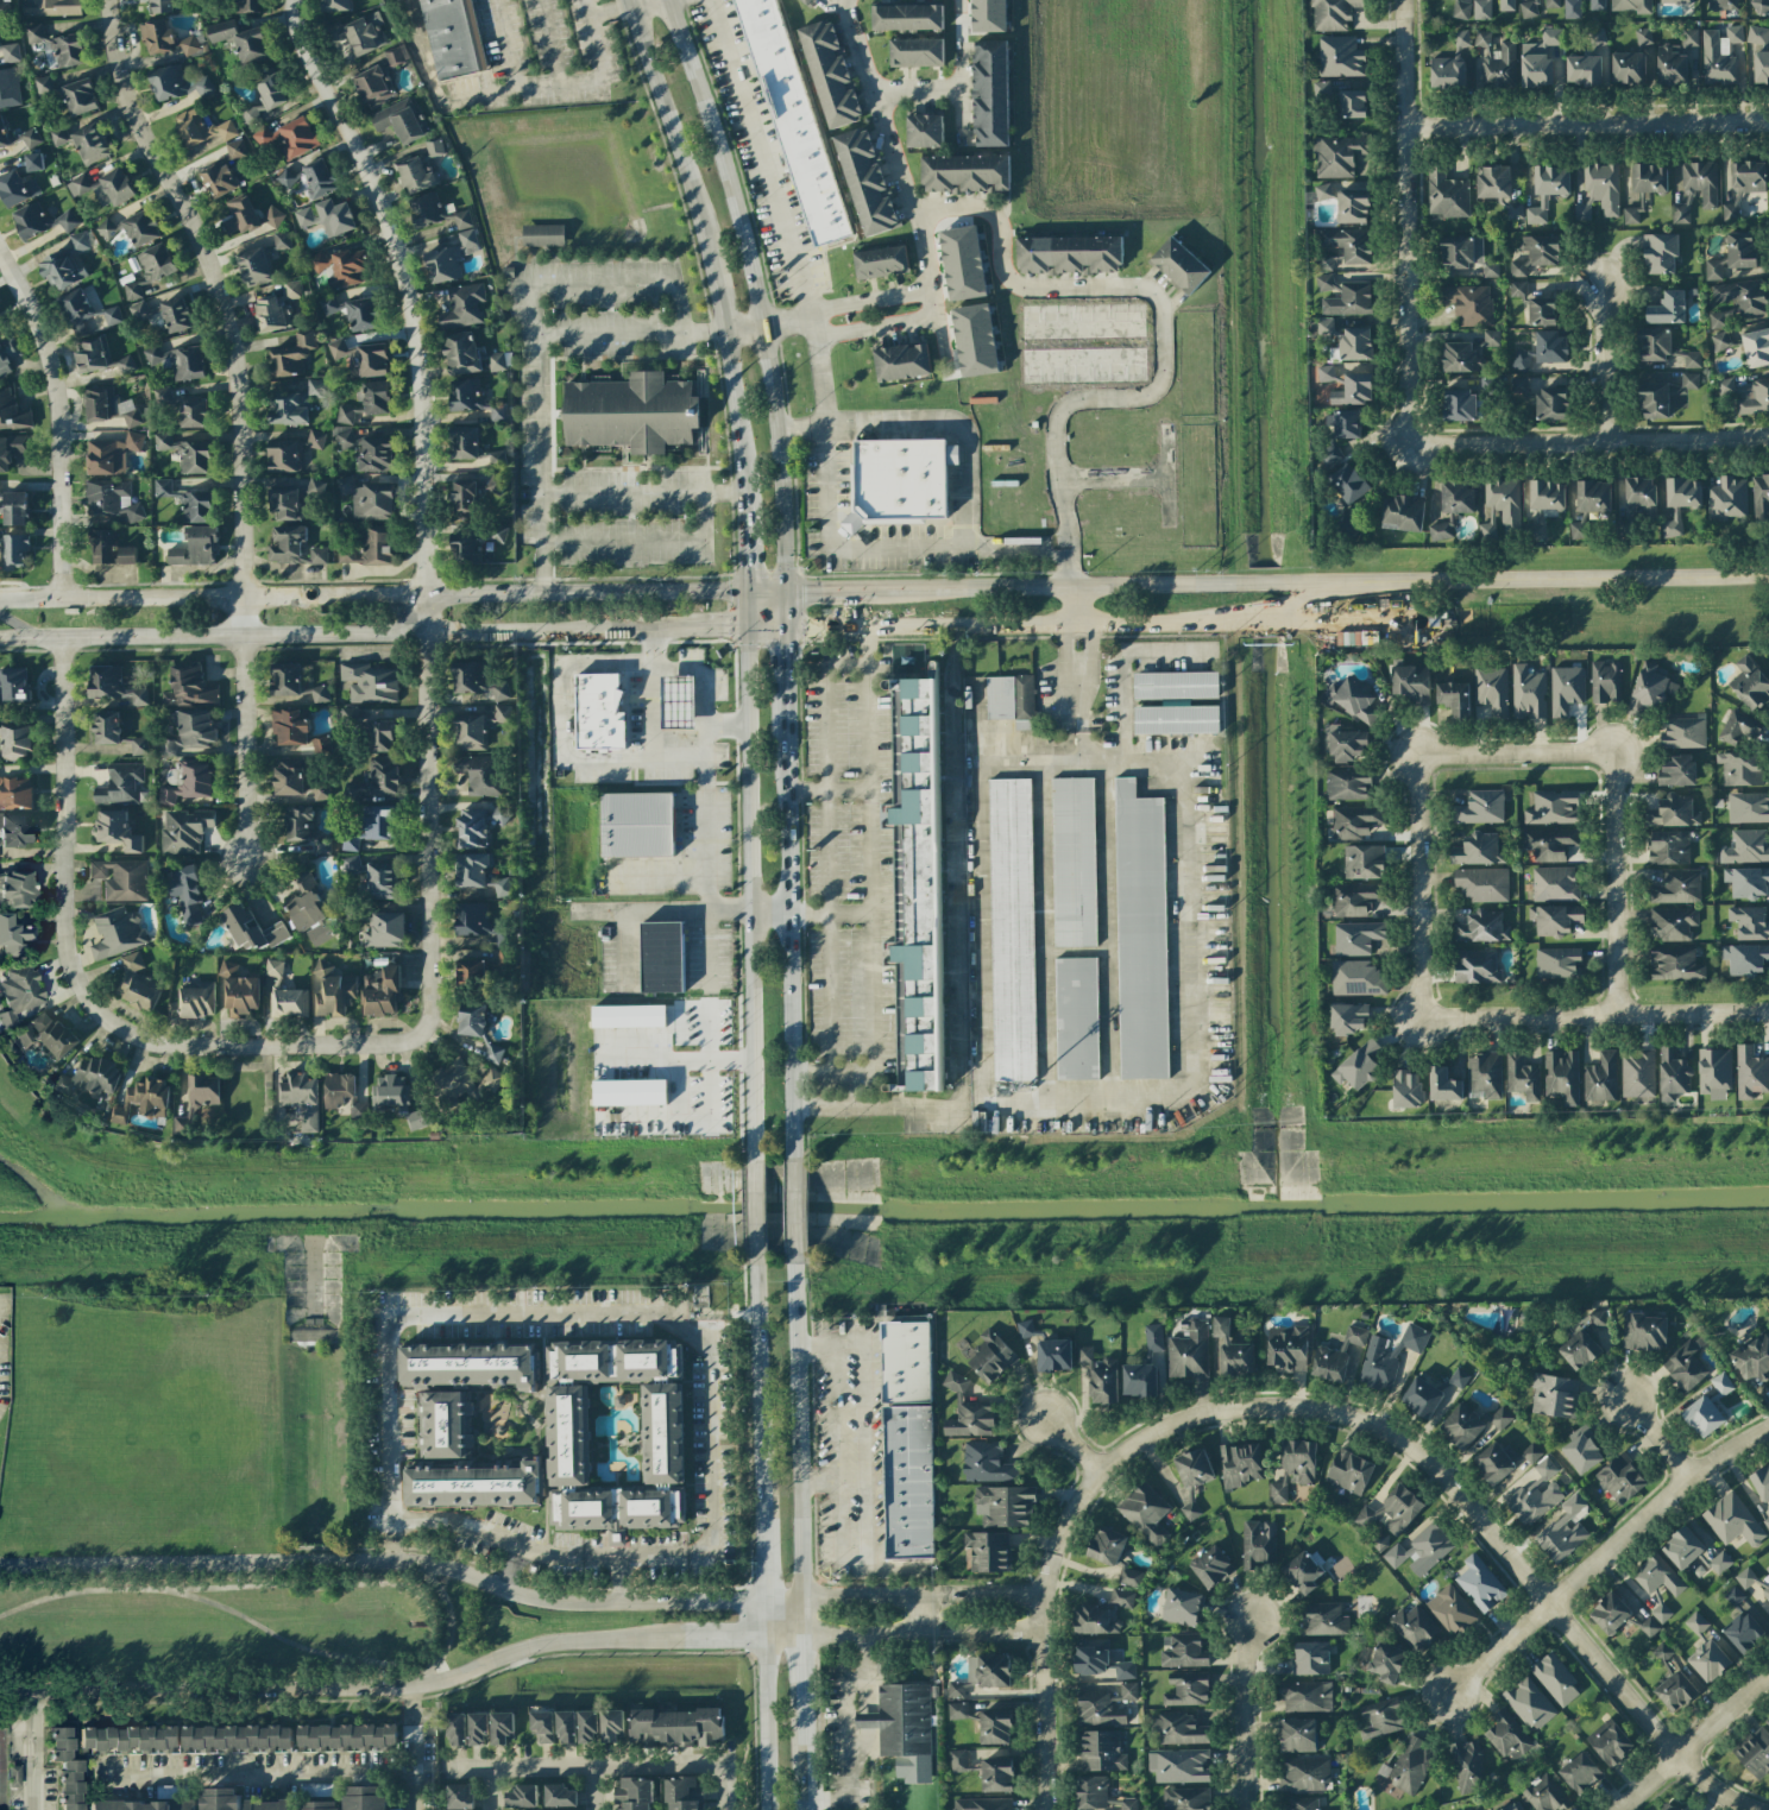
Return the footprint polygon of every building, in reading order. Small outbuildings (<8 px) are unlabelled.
[(9,17),(9,0),(0,0),(0,17),(9,17)] [(81,0),(22,0),(22,16),(81,15),(81,0)] [(173,0),(150,0),(152,14),(174,11),(173,0)] [(258,12),(257,0),(234,0),(234,13),(258,12)] [(440,80),(421,0),(471,0),(487,68),(440,80)] [(816,246),(734,0),(776,0),(854,234),(816,246)] [(1006,0),(972,0),(972,33),(1006,32),(1006,0)] [(1347,31),(1347,21),(1351,21),(1351,7),(1364,7),(1363,0),(1312,0),(1313,32),(1347,31)] [(1473,20),(1491,19),(1490,0),(1473,0),(1473,20)] [(1499,11),(1514,11),(1514,0),(1499,0),(1499,11)] [(1560,0),(1545,0),(1545,9),(1560,9),(1560,0)] [(1564,19),(1580,18),(1580,0),(1564,0),(1564,19)] [(1590,10),(1605,10),(1605,0),(1590,0),(1590,10)] [(1651,0),(1610,0),(1610,12),(1650,13),(1651,0)] [(1708,11),(1740,10),(1740,0),(1708,0),(1708,11)] [(1752,13),(1768,13),(1768,0),(1753,0),(1752,13)] [(1469,20),(1469,3),(1455,2),(1455,19),(1469,20)] [(1520,3),(1520,19),(1537,19),(1536,2),(1520,3)] [(943,5),(871,6),(872,31),(943,30),(943,5)] [(389,44),(377,12),(341,25),(340,21),(326,26),(333,44),(347,38),(354,57),(389,44)] [(863,119),(853,86),(852,86),(834,19),(799,28),(827,129),(863,119)] [(139,24),(142,45),(147,44),(148,55),(183,50),(184,55),(198,52),(196,37),(174,40),(173,29),(167,30),(166,20),(139,24)] [(208,26),(212,44),(235,39),(241,66),(269,60),(262,27),(238,33),(235,20),(208,26)] [(28,44),(52,41),(55,68),(86,64),(82,34),(44,38),(42,23),(25,25),(28,44)] [(1701,30),(1703,85),(1738,84),(1737,55),(1732,56),(1732,43),(1742,43),(1742,26),(1722,27),(1722,30),(1701,30)] [(1767,45),(1768,32),(1768,29),(1748,26),(1746,43),(1767,45)] [(1560,28),(1541,29),(1541,43),(1521,44),(1522,87),(1553,86),(1552,58),(1546,59),(1546,46),(1561,46),(1560,28)] [(1592,49),(1607,45),(1603,28),(1587,32),(1592,49)] [(1652,44),(1650,28),(1634,30),(1637,46),(1652,44)] [(1681,47),(1698,47),(1697,30),(1681,30),(1681,47)] [(1431,89),(1464,87),(1463,48),(1470,48),(1469,31),(1453,32),(1454,57),(1430,58),(1431,89)] [(1474,47),(1485,47),(1484,57),(1490,57),(1491,31),(1475,31),(1474,47)] [(1355,36),(1319,37),(1319,77),(1365,76),(1365,50),(1355,50),(1355,36)] [(943,38),(889,39),(890,67),(943,67),(943,38)] [(1007,40),(972,41),(974,147),(1009,146),(1007,40)] [(1515,41),(1500,41),(1500,59),(1480,59),(1480,87),(1516,86),(1515,41)] [(2,55),(3,63),(19,61),(18,44),(0,46),(0,55),(2,55)] [(1687,56),(1678,56),(1677,45),(1656,46),(1658,86),(1688,85),(1687,56)] [(352,77),(367,110),(397,97),(385,70),(407,60),(401,46),(383,55),(386,62),(352,77)] [(1768,83),(1768,51),(1754,51),(1754,83),(1768,83)] [(1612,84),(1646,83),(1645,53),(1611,54),(1612,84)] [(1566,57),(1566,86),(1602,85),(1601,56),(1566,57)] [(149,71),(156,101),(198,92),(200,97),(213,94),(209,76),(183,83),(179,64),(149,71)] [(21,105),(15,67),(0,70),(0,108),(21,105)] [(34,78),(36,96),(52,94),(50,76),(34,78)] [(287,101),(276,77),(256,86),(263,102),(239,112),(246,126),(261,120),(258,114),(287,101)] [(99,108),(89,78),(61,87),(71,117),(99,108)] [(1365,118),(1366,90),(1340,90),(1339,118),(1365,118)] [(369,115),(377,132),(393,125),(402,145),(430,133),(421,114),(416,116),(408,98),(369,115)] [(219,134),(222,142),(238,135),(230,118),(206,130),(195,107),(172,118),(187,149),(219,134)] [(9,144),(2,115),(0,115),(0,147),(9,144)] [(278,128),(287,147),(280,150),(286,161),(319,146),(305,115),(278,128)] [(943,147),(943,115),(906,115),(906,147),(943,147)] [(82,165),(111,156),(100,122),(72,132),(82,165)] [(275,138),(264,124),(251,135),(262,149),(275,138)] [(48,130),(53,147),(69,142),(64,125),(48,130)] [(834,137),(865,237),(899,227),(868,126),(834,137)] [(41,142),(34,127),(18,135),(26,150),(41,142)] [(1354,177),(1353,155),(1368,154),(1367,137),(1314,138),(1314,178),(1354,177)] [(210,198),(239,189),(235,176),(234,176),(229,161),(247,156),(242,139),(224,144),(229,159),(201,167),(210,198)] [(444,154),(441,140),(425,143),(428,157),(444,154)] [(43,170),(41,153),(25,155),(27,172),(43,170)] [(433,170),(427,172),(419,154),(394,164),(407,196),(438,183),(433,170)] [(1010,191),(1009,155),(921,157),(922,192),(1010,191)] [(325,157),(301,167),(311,189),(306,191),(310,200),(338,188),(325,157)] [(1717,209),(1715,162),(1682,163),(1683,203),(1671,203),(1672,224),(1690,224),(1689,195),(1701,194),(1701,209),(1717,209)] [(1765,192),(1765,162),(1730,162),(1731,192),(1765,192)] [(1619,217),(1617,163),(1584,164),(1585,204),(1574,204),(1574,220),(1591,220),(1590,200),(1601,200),(1601,218),(1619,217)] [(1469,215),(1468,179),(1445,180),(1445,165),(1428,166),(1429,216),(1469,215)] [(1668,166),(1632,165),(1631,192),(1667,193),(1668,166)] [(1509,166),(1476,167),(1477,199),(1510,198),(1509,166)] [(1526,224),(1547,224),(1547,196),(1570,196),(1569,166),(1535,167),(1536,207),(1525,207),(1526,224)] [(136,196),(121,167),(98,178),(100,182),(92,186),(99,201),(108,196),(114,207),(136,196)] [(287,190),(297,178),(284,167),(274,179),(287,190)] [(7,208),(41,194),(34,177),(23,182),(17,169),(0,176),(0,191),(7,208)] [(91,188),(84,174),(65,183),(72,197),(91,188)] [(1369,190),(1332,190),(1332,185),(1316,185),(1316,200),(1337,199),(1338,224),(1369,223),(1369,190)] [(416,229),(454,220),(457,230),(472,227),(469,209),(443,215),(438,192),(409,198),(416,229)] [(1739,215),(1739,192),(1735,193),(1735,198),(1723,199),(1723,215),(1739,215)] [(232,217),(223,222),(230,237),(260,223),(246,193),(225,203),(232,217)] [(356,229),(348,202),(334,206),(332,200),(294,211),(299,229),(322,222),(327,237),(356,229)] [(11,213),(24,241),(60,225),(64,233),(79,226),(71,210),(48,221),(38,201),(11,213)] [(1523,201),(1502,201),(1501,219),(1522,220),(1523,201)] [(275,229),(285,215),(270,206),(261,219),(275,229)] [(1623,208),(1623,224),(1639,224),(1638,208),(1623,208)] [(161,237),(150,209),(122,220),(133,248),(161,237)] [(106,239),(118,228),(107,217),(95,229),(106,239)] [(564,225),(522,225),(523,247),(564,246),(564,225)] [(986,296),(977,226),(940,230),(949,301),(986,296)] [(425,252),(432,284),(462,278),(458,256),(479,252),(475,229),(458,232),(460,245),(425,252)] [(1323,248),(1343,248),(1343,264),(1370,264),(1370,230),(1324,230),(1323,248)] [(73,252),(90,248),(86,232),(68,236),(73,252)] [(290,249),(289,232),(273,233),(273,250),(290,249)] [(1755,233),(1727,233),(1726,268),(1755,268),(1755,233)] [(1676,234),(1644,235),(1644,274),(1677,274),(1676,234)] [(1017,238),(1017,274),(1122,272),(1122,236),(1017,238)] [(1558,236),(1520,237),(1521,258),(1509,258),(1509,277),(1526,277),(1526,265),(1559,265),(1558,236)] [(1472,268),(1472,237),(1441,238),(1441,269),(1472,268)] [(178,274),(166,242),(135,254),(144,279),(121,287),(127,302),(143,296),(140,288),(178,274)] [(854,251),(856,279),(909,274),(906,246),(854,251)] [(235,254),(245,288),(272,281),(263,247),(235,254)] [(361,283),(359,272),(367,270),(363,248),(331,254),(335,277),(326,278),(329,289),(361,283)] [(88,276),(84,267),(76,271),(65,249),(38,262),(54,294),(88,276)] [(318,274),(332,263),(321,249),(307,260),(318,274)] [(1316,270),(1334,270),(1334,255),(1316,254),(1316,270)] [(1705,260),(1706,281),(1724,281),(1723,259),(1705,260)] [(1498,261),(1481,261),(1482,277),(1498,277),(1498,261)] [(1334,290),(1332,274),(1316,275),(1318,292),(1334,290)] [(1710,285),(1712,303),(1737,301),(1738,310),(1709,313),(1710,324),(1767,318),(1763,280),(1710,285)] [(302,299),(301,281),(283,282),(284,300),(302,299)] [(1321,298),(1322,315),(1371,314),(1371,281),(1341,282),(1341,298),(1321,298)] [(1509,296),(1526,297),(1526,282),(1510,281),(1509,296)] [(448,288),(451,310),(438,312),(440,329),(483,322),(480,303),(486,302),(483,283),(448,288)] [(1491,286),(1441,287),(1441,304),(1457,304),(1457,327),(1492,326),(1491,286)] [(87,335),(82,321),(102,314),(107,327),(121,322),(114,303),(91,311),(83,288),(58,297),(73,340),(87,335)] [(1646,323),(1685,323),(1684,290),(1662,290),(1662,306),(1646,306),(1646,323)] [(277,294),(254,296),(258,332),(291,329),(289,306),(278,307),(277,294)] [(170,334),(193,327),(184,296),(147,308),(145,300),(129,306),(134,322),(163,313),(170,334)] [(376,297),(336,303),(335,296),(320,298),(322,314),(348,310),(351,332),(380,328),(376,297)] [(1529,326),(1555,325),(1555,298),(1528,298),(1529,326)] [(961,378),(998,372),(989,303),(951,308),(961,378)] [(1335,333),(1332,318),(1311,322),(1314,337),(1335,333)] [(1372,360),(1371,328),(1340,329),(1341,360),(1372,360)] [(1701,368),(1701,351),(1671,352),(1670,329),(1638,330),(1639,362),(1666,361),(1665,355),(1683,354),(1683,368),(1701,368)] [(270,349),(272,365),(268,365),(270,378),(303,374),(302,358),(309,357),(308,349),(316,348),(314,330),(297,331),(298,346),(270,349)] [(1742,334),(1747,369),(1768,365),(1768,330),(1742,334)] [(1499,331),(1480,331),(1480,347),(1499,347),(1499,331)] [(479,372),(476,332),(444,334),(447,374),(479,372)] [(1567,364),(1567,333),(1536,333),(1536,350),(1513,350),(1513,370),(1529,370),(1529,364),(1567,364)] [(1712,333),(1712,350),(1729,351),(1730,334),(1712,333)] [(14,336),(0,342),(0,378),(12,373),(8,361),(22,356),(14,336)] [(74,344),(79,374),(107,370),(102,339),(74,344)] [(388,375),(386,344),(345,347),(344,340),(329,341),(330,359),(348,358),(349,377),(388,375)] [(931,376),(927,343),(873,349),(877,382),(931,376)] [(1443,343),(1443,372),(1483,372),(1483,358),(1473,357),(1473,343),(1443,343)] [(201,346),(160,351),(159,345),(145,347),(147,369),(172,367),(174,381),(205,378),(201,346)] [(487,354),(489,372),(506,370),(504,352),(487,354)] [(123,377),(137,370),(129,354),(115,362),(123,377)] [(1320,383),(1335,381),(1333,365),(1318,367),(1320,383)] [(565,446),(631,445),(631,461),(642,461),(642,455),(665,455),(665,444),(692,444),(692,429),(700,429),(699,397),(692,397),(692,381),(664,381),(664,371),(629,371),(630,382),(609,382),(609,381),(564,381),(565,446)] [(1371,373),(1344,374),(1344,391),(1329,391),(1329,404),(1372,404),(1371,373)] [(1640,384),(1641,418),(1670,418),(1670,406),(1685,406),(1684,390),(1698,389),(1698,373),(1681,374),(1681,384),(1640,384)] [(1527,377),(1514,377),(1513,396),(1527,397),(1527,377)] [(1480,394),(1499,395),(1500,379),(1481,378),(1480,394)] [(1719,396),(1734,395),(1732,379),(1718,380),(1719,396)] [(308,424),(308,398),(324,398),(325,380),(306,380),(306,393),(273,393),(273,424),(308,424)] [(451,411),(490,410),(490,422),(507,421),(506,403),(481,404),(480,380),(450,381),(451,411)] [(365,382),(366,392),(356,392),(357,402),(365,402),(365,416),(390,415),(388,381),(365,382)] [(1735,383),(1735,397),(1736,415),(1768,413),(1768,381),(1735,383)] [(86,422),(124,418),(125,427),(138,426),(136,400),(116,401),(114,386),(83,389),(86,422)] [(31,412),(17,414),(13,387),(0,389),(0,430),(33,425),(31,412)] [(1536,419),(1567,420),(1568,389),(1536,388),(1536,419)] [(1444,422),(1475,421),(1474,389),(1443,389),(1444,422)] [(178,397),(179,428),(208,427),(208,397),(178,397)] [(336,423),(352,424),(354,408),(338,407),(336,423)] [(1333,411),(1334,439),(1361,438),(1360,410),(1333,411)] [(478,426),(450,427),(451,460),(479,459),(478,426)] [(307,447),(322,450),(325,433),(309,430),(307,447)] [(392,471),(391,438),(353,439),(353,431),(336,431),(337,448),(360,448),(360,472),(392,471)] [(88,475),(126,474),(125,451),(143,451),(142,433),(125,433),(125,441),(87,441),(88,475)] [(210,473),(210,441),(171,442),(171,433),(156,433),(156,450),(170,450),(170,461),(180,461),(180,474),(210,473)] [(10,472),(10,452),(28,452),(27,436),(0,437),(0,472),(10,472)] [(854,439),(946,439),(946,446),(958,446),(958,465),(946,465),(946,517),(925,518),(925,523),(863,524),(852,535),(841,523),(851,511),(850,511),(850,462),(854,462),(854,439)] [(298,472),(298,441),(269,440),(268,472),(298,472)] [(1371,489),(1349,461),(1326,480),(1347,507),(1371,489)] [(1768,520),(1768,475),(1752,475),(1754,521),(1768,520)] [(1747,517),(1746,480),(1733,480),(1733,476),(1720,476),(1720,486),(1706,486),(1707,518),(1747,517)] [(393,520),(394,485),(354,484),(354,477),(337,477),(337,494),(352,495),(352,519),(393,520)] [(1624,478),(1625,506),(1644,506),(1644,516),(1655,515),(1655,477),(1624,478)] [(1666,479),(1666,507),(1701,507),(1701,478),(1666,479)] [(183,522),(212,522),(212,492),(171,492),(171,479),(154,479),(154,496),(183,496),(183,522)] [(453,517),(476,516),(475,480),(452,481),(453,517)] [(1473,512),(1472,480),(1441,481),(1442,513),(1473,512)] [(1519,480),(1486,480),(1486,524),(1479,524),(1479,537),(1495,537),(1494,511),(1501,511),(1501,531),(1519,531),(1519,480)] [(1528,481),(1529,539),(1546,539),(1546,517),(1556,517),(1556,510),(1565,510),(1564,481),(1528,481)] [(1610,513),(1610,482),(1576,481),(1576,522),(1569,522),(1569,538),(1585,538),(1586,513),(1610,513)] [(130,482),(87,482),(87,515),(127,515),(127,522),(143,522),(143,503),(130,503),(130,482)] [(309,510),(309,489),(270,488),(270,520),(302,521),(303,509),(309,510)] [(28,525),(28,492),(1,492),(1,525),(28,525)] [(1424,497),(1384,496),(1383,530),(1423,531),(1424,497)] [(1661,521),(1662,537),(1681,536),(1680,507),(1672,508),(1673,521),(1661,521)] [(1452,523),(1429,524),(1430,541),(1453,539),(1452,523)] [(271,525),(270,562),(309,564),(309,557),(300,557),(301,542),(306,542),(307,527),(271,525)] [(167,565),(213,564),(213,544),(217,544),(217,526),(186,527),(186,548),(167,548),(167,565)] [(363,565),(394,565),(393,527),(362,528),(363,565)] [(91,564),(117,563),(116,529),(90,530),(91,564)] [(452,530),(452,563),(480,563),(479,530),(452,530)] [(26,569),(28,535),(6,534),(6,548),(3,548),(2,568),(26,569)] [(136,546),(119,547),(119,564),(136,564),(136,546)] [(327,564),(326,547),(310,547),(310,564),(327,564)] [(355,562),(354,547),(338,547),(338,563),(355,562)] [(1768,699),(1768,682),(1744,654),(1734,663),(1741,671),(1726,684),(1753,713),(1768,699)] [(486,693),(485,660),(453,661),(453,694),(486,693)] [(1668,677),(1654,673),(1656,664),(1642,660),(1629,709),(1658,717),(1668,677)] [(1621,664),(1603,663),(1603,661),(1592,661),(1591,702),(1621,703),(1621,664)] [(270,664),(271,702),(284,701),(284,695),(312,695),(313,703),(327,702),(327,686),(300,687),(300,663),(270,664)] [(1545,673),(1527,673),(1527,663),(1513,664),(1513,718),(1546,718),(1545,673)] [(91,699),(131,697),(131,707),(148,706),(147,688),(123,690),(122,665),(89,667),(91,699)] [(398,702),(397,665),(340,666),(340,682),(348,682),(349,703),(398,702)] [(162,705),(218,704),(218,689),(203,690),(203,666),(171,667),(172,692),(161,692),(162,705)] [(1392,666),(1392,696),(1416,697),(1416,705),(1429,705),(1429,666),(1392,666)] [(1507,668),(1474,669),(1475,705),(1491,705),(1491,718),(1508,718),(1507,668)] [(1552,668),(1551,718),(1570,718),(1570,704),(1584,704),(1584,668),(1552,668)] [(27,669),(2,670),(2,678),(0,678),(0,702),(28,701),(27,669)] [(1133,674),(1134,699),(1219,697),(1218,672),(1133,674)] [(575,674),(618,673),(619,713),(625,713),(625,750),(610,750),(610,752),(600,752),(600,749),(591,749),(591,752),(585,752),(585,749),(577,749),(575,674)] [(1341,687),(1332,683),(1323,702),(1373,725),(1379,712),(1369,707),(1375,696),(1368,693),(1371,686),(1347,675),(1341,687)] [(661,676),(694,676),(695,729),(662,729),(661,676)] [(987,720),(1015,719),(1015,730),(1034,730),(1033,676),(986,676),(987,720)] [(942,1091),(938,679),(892,679),(893,805),(887,805),(888,825),(894,825),(895,944),(890,944),(890,962),(896,962),(897,1069),(906,1069),(907,1092),(942,1091)] [(510,699),(508,683),(492,686),(495,701),(510,699)] [(1436,683),(1437,706),(1452,706),(1452,722),(1469,721),(1468,683),(1436,683)] [(511,706),(495,705),(494,723),(510,723),(511,706)] [(1219,733),(1219,706),(1134,708),(1134,735),(1219,733)] [(274,745),(308,745),(307,710),(273,710),(274,745)] [(1766,723),(1730,710),(1719,739),(1737,746),(1741,735),(1759,741),(1766,723)] [(147,737),(119,737),(119,711),(94,712),(95,745),(130,744),(131,755),(147,755),(147,737)] [(178,740),(159,740),(160,749),(218,747),(217,730),(211,730),(211,712),(173,713),(173,723),(178,723),(178,740)] [(486,750),(485,714),(455,714),(456,750),(486,750)] [(1661,749),(1706,748),(1705,717),(1661,718),(1661,749)] [(392,752),(393,721),(369,720),(368,752),(392,752)] [(3,758),(32,756),(30,724),(0,726),(0,737),(2,737),(3,758)] [(1340,731),(1340,724),(1326,724),(1325,762),(1355,762),(1355,756),(1366,756),(1367,732),(1340,731)] [(1762,785),(1762,752),(1715,753),(1715,764),(1722,764),(1723,786),(1762,785)] [(468,796),(499,796),(498,756),(453,757),(454,773),(467,773),(468,796)] [(370,795),(399,794),(398,757),(369,758),(370,795)] [(1695,758),(1659,757),(1658,786),(1695,786),(1695,758)] [(312,800),(328,800),(328,784),(303,784),(303,758),(274,758),(274,795),(312,795),(312,800)] [(160,805),(176,805),(176,797),(212,797),(212,779),(216,779),(216,762),(176,762),(176,771),(167,771),(167,784),(160,784),(160,805)] [(144,763),(108,764),(108,787),(94,787),(94,803),(147,803),(147,792),(135,792),(135,783),(144,783),(144,763)] [(1326,801),(1371,800),(1371,770),(1325,771),(1326,801)] [(31,777),(0,778),(0,809),(32,808),(31,777)] [(1094,777),(1052,778),(1054,947),(1096,946),(1094,777)] [(1115,778),(1120,1080),(1168,1079),(1163,798),(1135,799),(1135,777),(1115,778)] [(1036,1081),(1030,779),(988,779),(994,1082),(1036,1081)] [(1467,790),(1467,806),(1453,807),(1453,823),(1503,823),(1503,790),(1467,790)] [(1578,823),(1577,790),(1533,791),(1533,810),(1523,810),(1524,824),(1578,823)] [(602,793),(673,792),(674,856),(603,856),(602,793)] [(1701,825),(1700,811),(1693,811),(1693,795),(1659,796),(1659,809),(1646,809),(1647,826),(1701,825)] [(362,806),(362,833),(342,833),(341,851),(358,851),(359,839),(395,840),(396,807),(362,806)] [(487,848),(486,821),(508,821),(508,807),(458,808),(459,848),(487,848)] [(1384,824),(1384,807),(1332,808),(1332,839),(1370,839),(1370,824),(1384,824)] [(330,854),(330,836),(313,836),(313,808),(286,808),(287,842),(313,842),(313,854),(330,854)] [(143,853),(143,835),(128,835),(128,810),(94,811),(95,843),(124,842),(124,854),(143,853)] [(215,811),(162,812),(163,854),(202,854),(201,828),(215,828),(215,811)] [(28,815),(0,816),(0,846),(28,845),(28,815)] [(1522,830),(1522,849),(1534,849),(1534,863),(1566,862),(1565,847),(1579,846),(1579,829),(1522,830)] [(1768,863),(1768,846),(1766,846),(1767,830),(1732,830),(1732,847),(1720,847),(1720,863),(1768,863)] [(1688,831),(1649,832),(1650,864),(1689,864),(1688,831)] [(1450,865),(1505,863),(1505,849),(1498,849),(1497,833),(1462,834),(1463,847),(1449,847),(1450,865)] [(1384,846),(1344,846),(1344,879),(1385,878),(1384,846)] [(458,888),(486,887),(485,868),(493,868),(493,853),(457,854),(458,888)] [(361,870),(358,855),(342,858),(344,873),(361,870)] [(147,900),(147,861),(89,861),(89,878),(104,878),(104,901),(147,900)] [(396,863),(369,863),(369,885),(359,885),(360,899),(397,898),(396,863)] [(203,923),(197,902),(203,901),(194,864),(167,871),(173,897),(177,896),(185,927),(203,923)] [(1574,867),(1532,868),(1533,900),(1580,900),(1580,885),(1575,885),(1574,867)] [(1507,868),(1453,870),(1453,887),(1462,887),(1463,902),(1508,901),(1507,868)] [(1723,883),(1732,882),(1732,899),(1767,898),(1766,885),(1768,885),(1768,868),(1723,869),(1723,883)] [(1700,902),(1699,869),(1664,870),(1664,886),(1650,886),(1650,903),(1700,902)] [(299,934),(305,931),(314,947),(339,934),(304,871),(293,878),(301,892),(282,903),(299,934)] [(27,907),(27,900),(37,900),(36,881),(31,881),(31,872),(0,873),(0,907),(27,907)] [(1370,916),(1369,901),(1385,901),(1384,885),(1333,886),(1334,917),(1370,916)] [(281,921),(259,932),(243,901),(222,912),(244,957),(288,935),(281,921)] [(488,902),(456,903),(457,934),(489,933),(488,902)] [(1583,906),(1528,907),(1528,920),(1536,920),(1536,937),(1571,936),(1571,923),(1584,923),(1583,906)] [(92,917),(99,940),(89,943),(94,960),(147,945),(137,910),(126,914),(124,907),(92,917)] [(1768,939),(1768,922),(1765,922),(1765,907),(1727,908),(1727,922),(1737,922),(1737,940),(1768,939)] [(1697,908),(1650,909),(1650,934),(1659,934),(1659,942),(1690,941),(1690,926),(1697,926),(1697,908)] [(1510,940),(1509,922),(1502,922),(1501,911),(1467,911),(1467,924),(1454,925),(1455,942),(1510,940)] [(405,945),(404,912),(371,913),(372,931),(362,931),(363,946),(405,945)] [(3,946),(3,956),(20,956),(19,941),(35,941),(35,926),(11,926),(11,913),(0,913),(0,946),(3,946)] [(641,923),(642,993),(684,993),(683,922),(641,923)] [(1384,923),(1334,924),(1335,956),(1371,955),(1371,941),(1385,940),(1384,923)] [(498,947),(512,946),(511,928),(497,929),(498,947)] [(1720,946),(1720,960),(1729,960),(1729,975),(1763,975),(1763,963),(1768,963),(1768,945),(1720,946)] [(1581,948),(1536,949),(1536,979),(1576,978),(1576,965),(1581,965),(1581,948)] [(1695,966),(1695,949),(1650,949),(1650,979),(1705,979),(1705,966),(1695,966)] [(1501,982),(1500,970),(1496,970),(1496,950),(1455,951),(1456,984),(1501,982)] [(144,967),(138,951),(119,957),(124,972),(114,995),(147,1010),(153,1007),(161,990),(133,978),(131,972),(144,967)] [(484,958),(457,960),(458,985),(485,984),(484,958)] [(1057,1080),(1098,1080),(1096,958),(1055,958),(1057,1080)] [(259,977),(237,978),(237,961),(219,962),(220,977),(225,977),(227,1015),(260,1014),(259,977)] [(356,975),(333,975),(333,961),(317,962),(317,993),(315,993),(315,1016),(346,1016),(345,998),(357,998),(356,975)] [(1332,995),(1386,994),(1385,976),(1378,976),(1377,961),(1332,962),(1332,995)] [(7,1010),(0,1013),(0,1025),(2,1030),(18,1025),(14,1012),(44,1003),(32,962),(4,971),(7,979),(0,981),(0,986),(7,1010)] [(363,972),(362,1015),(395,1016),(396,1001),(400,1001),(401,965),(383,965),(382,973),(363,972)] [(179,987),(180,1017),(214,1017),(213,982),(193,982),(194,987),(179,987)] [(459,1034),(485,1036),(487,1004),(461,1002),(459,1034)] [(666,1005),(592,1006),(593,1028),(666,1027),(666,1005)] [(1367,1005),(1331,1005),(1331,1034),(1368,1033),(1367,1005)] [(78,1040),(41,1008),(10,1043),(22,1053),(36,1036),(49,1047),(45,1052),(58,1063),(78,1040)] [(1372,1058),(1382,1049),(1371,1037),(1330,1075),(1339,1085),(1345,1079),(1357,1092),(1375,1075),(1372,1071),(1379,1065),(1372,1058)] [(483,1058),(498,1065),(505,1049),(489,1043),(483,1058)] [(1768,1092),(1768,1057),(1754,1058),(1753,1043),(1736,1044),(1737,1100),(1753,1100),(1753,1092),(1768,1092)] [(1690,1093),(1689,1059),(1677,1059),(1677,1046),(1658,1046),(1660,1102),(1674,1102),(1674,1094),(1690,1093)] [(1654,1049),(1621,1050),(1622,1097),(1655,1097),(1654,1049)] [(1730,1092),(1732,1050),(1699,1049),(1698,1091),(1730,1092)] [(1584,1100),(1617,1100),(1616,1050),(1598,1050),(1599,1065),(1583,1066),(1584,1100)] [(1577,1051),(1562,1051),(1544,1051),(1545,1096),(1564,1095),(1564,1106),(1578,1106),(1577,1051)] [(1483,1099),(1501,1099),(1501,1052),(1479,1052),(1479,1057),(1467,1057),(1468,1091),(1483,1091),(1483,1099)] [(1523,1052),(1506,1052),(1507,1092),(1525,1092),(1525,1102),(1540,1101),(1539,1065),(1524,1066),(1523,1052)] [(121,1066),(80,1055),(74,1079),(59,1075),(57,1084),(101,1096),(103,1089),(113,1092),(121,1066)] [(496,1069),(473,1082),(459,1056),(430,1072),(448,1103),(470,1091),(476,1101),(505,1085),(496,1069)] [(1447,1066),(1430,1066),(1431,1100),(1463,1099),(1463,1080),(1447,1080),(1447,1066)] [(1421,1106),(1421,1071),(1393,1072),(1394,1107),(1421,1106)] [(279,1082),(280,1100),(302,1100),(302,1132),(318,1132),(317,1073),(290,1073),(290,1082),(279,1082)] [(356,1074),(323,1073),(323,1109),(340,1109),(340,1098),(350,1098),(350,1118),(366,1118),(366,1102),(355,1102),(356,1074)] [(374,1107),(398,1106),(398,1112),(409,1112),(408,1075),(373,1076),(374,1107)] [(163,1118),(170,1083),(137,1076),(135,1087),(127,1086),(123,1107),(112,1105),(109,1122),(126,1125),(131,1102),(141,1104),(139,1114),(163,1118)] [(219,1076),(188,1076),(188,1128),(193,1128),(193,1120),(206,1120),(205,1105),(220,1105),(219,1076)] [(667,1080),(594,1081),(594,1106),(667,1105),(667,1080)] [(405,1115),(412,1131),(431,1124),(425,1107),(405,1115)] [(185,1118),(175,1117),(174,1128),(185,1128),(185,1118)] [(1608,1327),(1606,1311),(1591,1312),(1593,1329),(1608,1327)] [(1622,1349),(1666,1351),(1667,1316),(1623,1314),(1622,1349)] [(1253,1343),(1230,1343),(1230,1317),(1213,1317),(1213,1338),(1220,1338),(1220,1373),(1253,1374),(1253,1343)] [(1208,1318),(1188,1318),(1188,1338),(1168,1338),(1168,1377),(1208,1377),(1208,1318)] [(934,1559),(930,1322),(883,1323),(887,1560),(934,1559)] [(1373,1334),(1356,1380),(1387,1392),(1404,1348),(1421,1354),(1430,1331),(1406,1322),(1393,1355),(1383,1351),(1387,1340),(1373,1334)] [(1146,1352),(1162,1351),(1162,1324),(1145,1325),(1146,1352)] [(1343,1382),(1350,1344),(1365,1347),(1368,1329),(1346,1325),(1341,1350),(1317,1346),(1311,1376),(1343,1382)] [(1267,1365),(1275,1365),(1275,1371),(1306,1372),(1307,1327),(1268,1326),(1267,1365)] [(990,1385),(1018,1358),(988,1327),(978,1336),(986,1344),(967,1361),(990,1385)] [(1576,1374),(1603,1353),(1584,1328),(1557,1348),(1576,1374)] [(1768,1376),(1768,1340),(1763,1331),(1727,1357),(1746,1384),(1757,1376),(1760,1382),(1768,1376)] [(1661,1367),(1689,1393),(1710,1370),(1692,1353),(1698,1346),(1689,1337),(1661,1367)] [(546,1343),(547,1385),(683,1382),(682,1339),(546,1343)] [(1071,1340),(1038,1340),(1037,1371),(1071,1372),(1071,1340)] [(401,1344),(401,1389),(463,1391),(463,1401),(467,1401),(467,1386),(518,1387),(518,1393),(536,1393),(537,1347),(401,1344)] [(1117,1404),(1117,1358),(1093,1359),(1093,1346),(1077,1346),(1077,1363),(1090,1363),(1090,1404),(1117,1404)] [(1122,1365),(1123,1397),(1157,1396),(1156,1364),(1122,1365)] [(1449,1381),(1462,1389),(1470,1375),(1457,1367),(1449,1381)] [(943,1436),(990,1435),(993,1430),(993,1402),(968,1402),(963,1400),(963,1394),(970,1380),(949,1369),(941,1385),(957,1393),(957,1420),(943,1420),(943,1436)] [(1720,1397),(1734,1388),(1724,1371),(1709,1380),(1720,1397)] [(1573,1419),(1579,1380),(1535,1373),(1529,1412),(1573,1419)] [(1445,1394),(1417,1375),(1399,1401),(1427,1420),(1445,1394)] [(640,1385),(643,1484),(684,1484),(682,1384),(640,1385)] [(589,1485),(588,1386),(547,1387),(548,1486),(589,1485)] [(471,1458),(471,1417),(473,1417),(473,1402),(462,1402),(462,1393),(417,1392),(417,1458),(471,1458)] [(1727,1420),(1705,1393),(1681,1413),(1702,1440),(1727,1420)] [(1465,1452),(1487,1425),(1460,1402),(1438,1430),(1465,1452)] [(1499,1431),(1514,1418),(1502,1405),(1487,1419),(1499,1431)] [(1605,1459),(1584,1429),(1559,1447),(1580,1476),(1605,1459)] [(1017,1481),(1017,1464),(1001,1464),(1002,1442),(964,1441),(963,1480),(1017,1481)] [(1315,1441),(1282,1441),(1281,1483),(1269,1483),(1269,1502),(1287,1502),(1287,1484),(1314,1484),(1315,1441)] [(1517,1466),(1495,1441),(1471,1462),(1493,1486),(1517,1466)] [(1543,1454),(1532,1442),(1520,1453),(1531,1464),(1543,1454)] [(1263,1479),(1259,1443),(1218,1448),(1223,1489),(1245,1487),(1244,1482),(1263,1479)] [(1186,1521),(1201,1516),(1191,1487),(1214,1480),(1204,1448),(1174,1457),(1189,1504),(1181,1507),(1186,1521)] [(1375,1463),(1337,1448),(1324,1482),(1361,1496),(1375,1463)] [(1619,1507),(1647,1483),(1621,1452),(1593,1476),(1619,1507)] [(1565,1498),(1551,1479),(1560,1473),(1547,1456),(1533,1466),(1539,1475),(1505,1501),(1524,1527),(1565,1498)] [(406,1507),(540,1506),(540,1460),(523,1461),(523,1468),(406,1469),(406,1507)] [(1748,1476),(1763,1504),(1768,1500),(1768,1465),(1748,1476)] [(1171,1508),(1143,1479),(1115,1506),(1158,1552),(1173,1538),(1157,1522),(1171,1508)] [(1425,1505),(1399,1482),(1374,1512),(1365,1505),(1353,1519),(1367,1531),(1383,1512),(1390,1518),(1383,1526),(1397,1538),(1425,1505)] [(1030,1502),(1037,1502),(1037,1487),(974,1486),(974,1515),(981,1515),(981,1526),(1029,1527),(1030,1502)] [(610,1529),(610,1547),(627,1546),(627,1527),(685,1527),(685,1490),(549,1491),(550,1529),(610,1529)] [(1700,1513),(1723,1546),(1741,1533),(1751,1547),(1766,1537),(1734,1490),(1700,1513)] [(1555,1564),(1590,1537),(1575,1518),(1589,1507),(1578,1492),(1560,1506),(1566,1513),(1535,1538),(1555,1564)] [(1275,1522),(1264,1522),(1264,1531),(1259,1531),(1259,1521),(1242,1522),(1243,1570),(1256,1570),(1256,1566),(1275,1565),(1275,1522)] [(1382,1556),(1396,1572),(1405,1563),(1419,1579),(1455,1546),(1433,1521),(1403,1548),(1398,1542),(1382,1556)] [(1659,1548),(1681,1571),(1706,1548),(1685,1525),(1659,1548)] [(1144,1571),(1119,1564),(1127,1537),(1096,1527),(1087,1558),(1121,1568),(1116,1582),(1138,1589),(1144,1571)] [(1010,1532),(966,1533),(967,1573),(1010,1572),(1010,1532)] [(1234,1569),(1213,1544),(1188,1565),(1209,1591),(1234,1569)] [(1327,1574),(1304,1549),(1281,1570),(1303,1595),(1327,1574)] [(1454,1581),(1484,1614),(1508,1592),(1472,1552),(1462,1561),(1468,1568),(1454,1581)] [(1663,1583),(1674,1598),(1686,1589),(1658,1553),(1632,1574),(1648,1595),(1663,1583)] [(1744,1589),(1757,1580),(1748,1567),(1734,1576),(1744,1589)] [(1425,1601),(1448,1636),(1476,1618),(1453,1583),(1425,1601)] [(1723,1598),(1737,1607),(1745,1594),(1732,1585),(1723,1598)] [(1760,1591),(1768,1605),(1768,1585),(1760,1591)] [(1160,1619),(1197,1629),(1205,1596),(1168,1586),(1160,1619)] [(1074,1633),(1121,1634),(1121,1619),(1114,1619),(1114,1607),(1133,1607),(1133,1590),(1109,1590),(1109,1606),(1074,1606),(1074,1633)] [(1587,1614),(1608,1636),(1633,1613),(1612,1591),(1587,1614)] [(1650,1611),(1661,1624),(1673,1613),(1661,1601),(1650,1611)] [(1341,1602),(1302,1604),(1303,1636),(1349,1635),(1348,1616),(1341,1617),(1341,1602)] [(1417,1654),(1442,1632),(1416,1604),(1406,1613),(1401,1608),(1387,1620),(1417,1654)] [(1698,1636),(1710,1624),(1695,1610),(1684,1623),(1698,1636)] [(1743,1655),(1766,1633),(1744,1610),(1722,1632),(1743,1655)] [(1649,1638),(1660,1628),(1649,1616),(1638,1626),(1649,1638)] [(1160,1667),(1209,1666),(1209,1651),(1201,1651),(1201,1634),(1163,1634),(1163,1650),(1160,1650),(1160,1667)] [(1686,1658),(1707,1685),(1732,1664),(1712,1638),(1686,1658)] [(1135,1679),(1135,1661),(1109,1662),(1108,1639),(1074,1640),(1075,1673),(1115,1672),(1116,1680),(1135,1679)] [(1293,1675),(1330,1675),(1329,1642),(1293,1643),(1293,1675)] [(1395,1686),(1407,1651),(1377,1642),(1368,1671),(1380,1675),(1379,1681),(1395,1686)] [(1652,1652),(1664,1663),(1673,1652),(1662,1642),(1652,1652)] [(1583,1691),(1550,1652),(1529,1669),(1562,1708),(1583,1691)] [(967,1655),(967,1687),(1010,1686),(1009,1655),(967,1655)] [(1699,1692),(1678,1669),(1653,1692),(1674,1714),(1699,1692)] [(1162,1706),(1208,1705),(1207,1672),(1168,1673),(1168,1684),(1175,1684),(1175,1693),(1161,1694),(1162,1706)] [(1558,1711),(1525,1676),(1513,1687),(1511,1685),(1500,1696),(1534,1733),(1558,1711)] [(964,1698),(965,1683),(948,1682),(947,1697),(964,1698)] [(1137,1700),(1136,1682),(1121,1683),(1121,1700),(1137,1700)] [(1331,1682),(1277,1683),(1278,1713),(1332,1711),(1331,1682)] [(929,1684),(878,1685),(878,1713),(855,1713),(855,1729),(879,1729),(879,1756),(895,1756),(896,1782),(931,1782),(929,1684)] [(1077,1692),(1078,1725),(1126,1724),(1126,1706),(1110,1706),(1109,1691),(1077,1692)] [(1405,1730),(1398,1697),(1362,1706),(1367,1727),(1359,1729),(1361,1739),(1405,1730)] [(948,1703),(949,1720),(967,1719),(967,1702),(948,1703)] [(1496,1723),(1483,1735),(1511,1765),(1534,1743),(1502,1708),(1492,1718),(1496,1723)] [(713,1746),(713,1739),(723,1739),(723,1709),(630,1710),(631,1741),(641,1741),(641,1747),(713,1746)] [(579,1742),(598,1742),(597,1710),(578,1711),(579,1742)] [(601,1710),(601,1742),(624,1742),(623,1710),(601,1710)] [(980,1744),(1011,1745),(1012,1711),(981,1710),(980,1744)] [(531,1711),(531,1735),(538,1735),(538,1744),(554,1744),(553,1711),(531,1711)] [(575,1711),(556,1711),(557,1744),(576,1743),(575,1711)] [(514,1712),(490,1713),(491,1744),(515,1743),(514,1712)] [(465,1713),(446,1713),(446,1746),(466,1745),(465,1713)] [(487,1713),(469,1713),(469,1745),(487,1746),(487,1713)] [(1158,1744),(1209,1743),(1209,1726),(1194,1726),(1194,1713),(1150,1714),(1151,1731),(1158,1731),(1158,1744)] [(1635,1749),(1612,1717),(1585,1737),(1608,1768),(1635,1749)] [(1315,1719),(1278,1720),(1278,1752),(1316,1752),(1315,1719)] [(183,1728),(184,1751),(292,1748),(291,1725),(183,1728)] [(297,1725),(297,1749),(347,1750),(396,1750),(397,1726),(297,1725)] [(1758,1781),(1768,1770),(1768,1735),(1760,1725),(1731,1751),(1758,1781)] [(79,1729),(80,1752),(178,1750),(178,1726),(79,1729)] [(82,1760),(72,1760),(72,1728),(51,1728),(51,1761),(61,1761),(60,1809),(82,1809),(82,1760)] [(1119,1731),(1080,1731),(1080,1771),(1127,1770),(1127,1754),(1119,1754),(1119,1731)] [(1392,1769),(1381,1764),(1375,1776),(1415,1796),(1437,1750),(1408,1736),(1392,1769)] [(1448,1745),(1459,1796),(1487,1789),(1476,1739),(1448,1745)] [(1155,1783),(1210,1782),(1209,1768),(1207,1768),(1207,1749),(1148,1750),(1148,1773),(1154,1773),(1155,1783)] [(966,1750),(949,1750),(950,1773),(967,1772),(966,1750)] [(1603,1774),(1581,1750),(1557,1772),(1579,1797),(1603,1774)] [(1279,1776),(1279,1792),(1328,1791),(1327,1756),(1284,1757),(1284,1776),(1279,1776)] [(1014,1791),(1013,1759),(981,1760),(982,1793),(1014,1791)] [(8,1787),(20,1787),(20,1766),(9,1766),(8,1787)] [(1570,1802),(1547,1772),(1519,1792),(1533,1809),(1560,1809),(1570,1802)] [(1078,1809),(1107,1809),(1106,1776),(1077,1777),(1078,1809)] [(703,1785),(696,1785),(696,1777),(667,1777),(667,1809),(703,1809),(703,1785)] [(620,1778),(620,1786),(614,1786),(614,1807),(614,1809),(651,1809),(651,1778),(620,1778)] [(448,1809),(473,1809),(473,1784),(447,1785),(448,1809)] [(577,1806),(577,1791),(565,1791),(565,1784),(545,1784),(545,1807),(577,1806)] [(537,1807),(537,1785),(515,1785),(515,1792),(505,1792),(505,1807),(537,1807)] [(386,1787),(345,1786),(345,1809),(386,1809),(386,1787)] [(203,1788),(203,1809),(237,1809),(238,1788),(203,1788)] [(1161,1789),(1162,1809),(1209,1809),(1208,1788),(1161,1789)] [(1136,1798),(1119,1798),(1120,1809),(1136,1809),(1136,1798)] [(1284,1799),(1285,1809),(1318,1809),(1317,1798),(1284,1799)] [(90,1809),(195,1809),(195,1799),(174,1799),(174,1801),(90,1801),(90,1809)] [(952,1800),(953,1809),(1011,1809),(1011,1799),(952,1800)] [(246,1809),(289,1809),(289,1801),(246,1801),(246,1809)] [(299,1802),(299,1809),(337,1809),(337,1801),(299,1802)] [(1668,1801),(1661,1809),(1680,1809),(1668,1801)]
